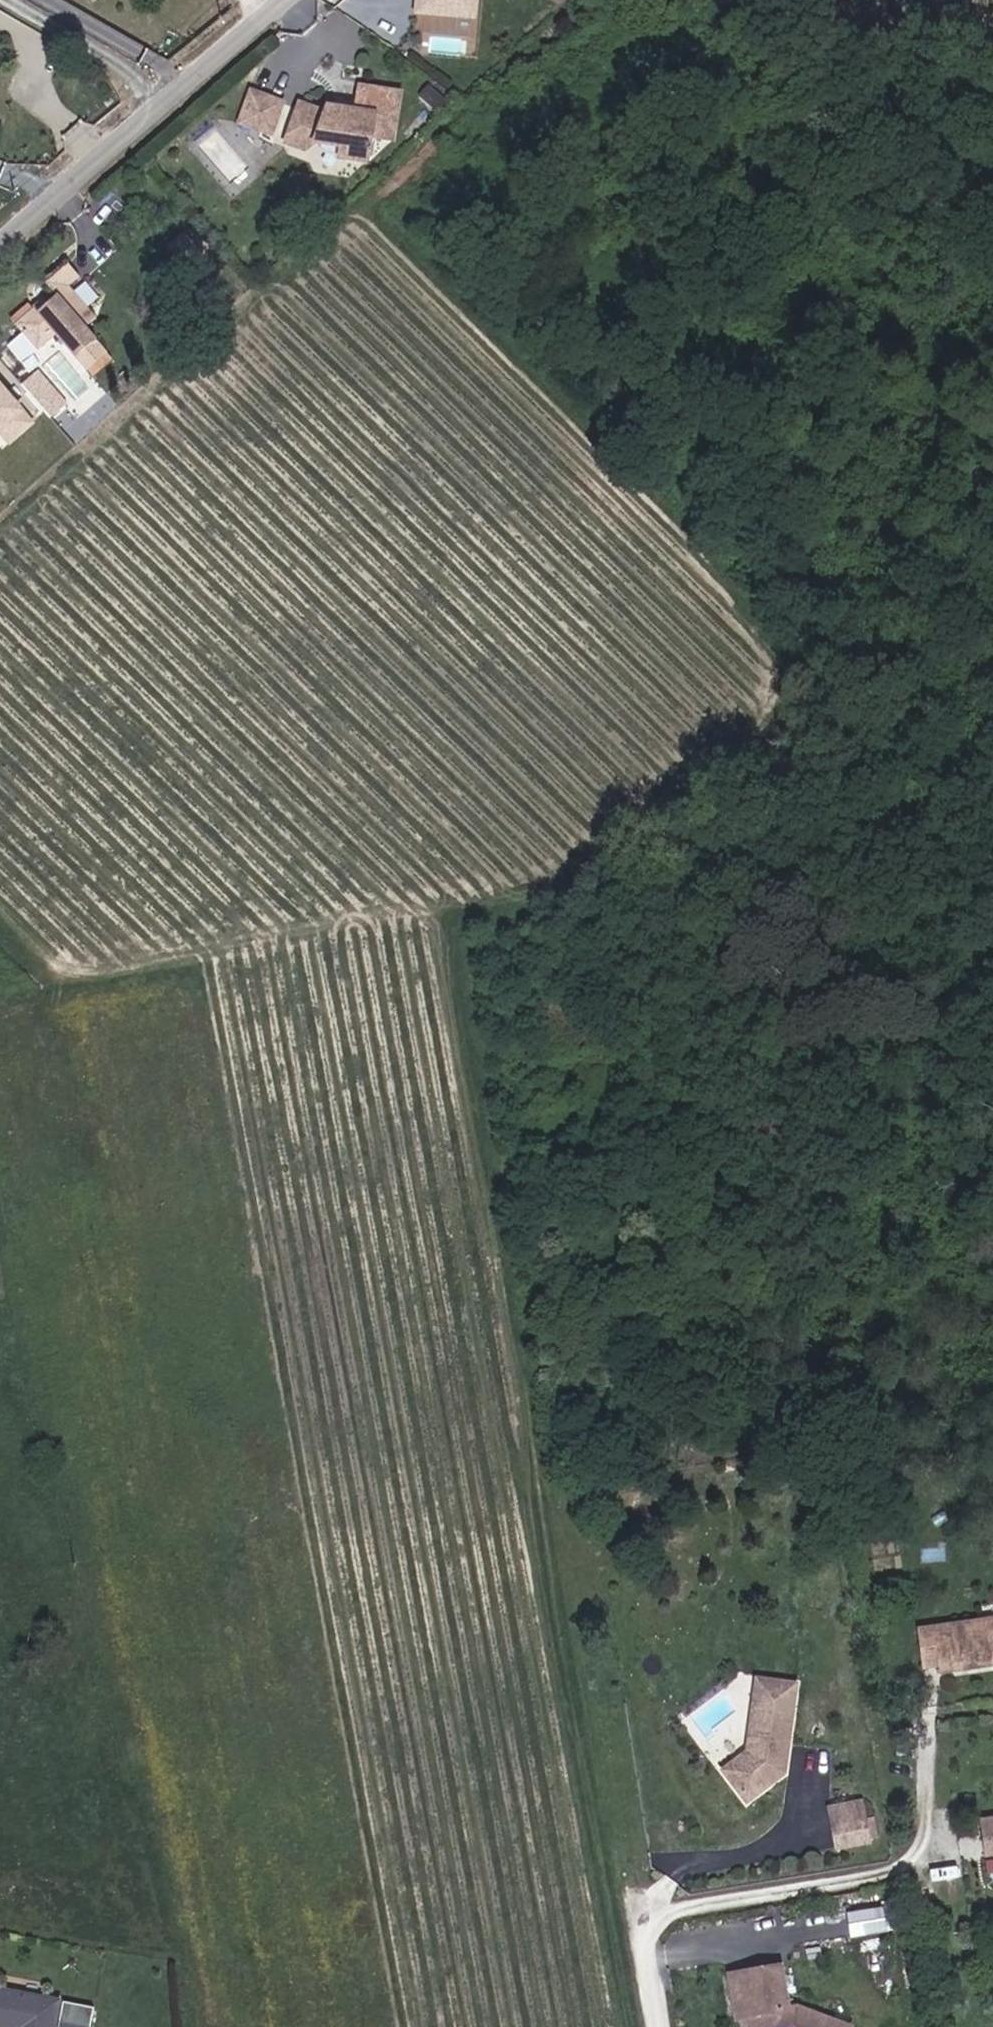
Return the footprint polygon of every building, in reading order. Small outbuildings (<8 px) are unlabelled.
[(414,12),(479,18),(481,0),(415,0),(414,12)] [(395,135),(402,88),(363,82),(359,107),(330,102),(328,109),(302,99),(289,138),(307,145),(318,138),(344,142),(342,154),(369,158),(373,132),(395,135)] [(272,131),(283,100),(254,89),(243,120),(272,131)] [(106,353),(75,317),(87,307),(69,286),(79,278),(68,264),(46,283),(57,296),(47,304),(37,312),(34,308),(15,324),(37,351),(56,334),(86,369),(106,353)] [(37,312),(47,304),(43,300),(34,308),(37,312)] [(15,324),(34,308),(29,303),(10,319),(15,324)] [(53,417),(70,401),(39,368),(22,384),(53,417)] [(9,446),(37,421),(0,380),(0,436),(9,446)] [(919,1628),(926,1666),(992,1654),(992,1615),(919,1628)] [(755,1748),(732,1765),(754,1795),(792,1767),(801,1684),(762,1683),(755,1748)] [(731,1760),(742,1748),(730,1737),(719,1749),(731,1760)] [(872,1837),(865,1798),(835,1803),(843,1842),(872,1837)] [(850,1907),(851,1932),(893,1931),(893,1907),(850,1907)] [(749,1972),(756,2016),(757,2026),(855,2026),(801,2007),(791,2008),(785,1965),(749,1972)] [(742,2017),(756,2016),(749,1972),(735,1974),(742,2017)] [(63,1994),(0,1983),(0,2026),(58,2026),(63,1994)] [(96,2005),(66,1999),(60,2026),(91,2026),(96,2005)]
